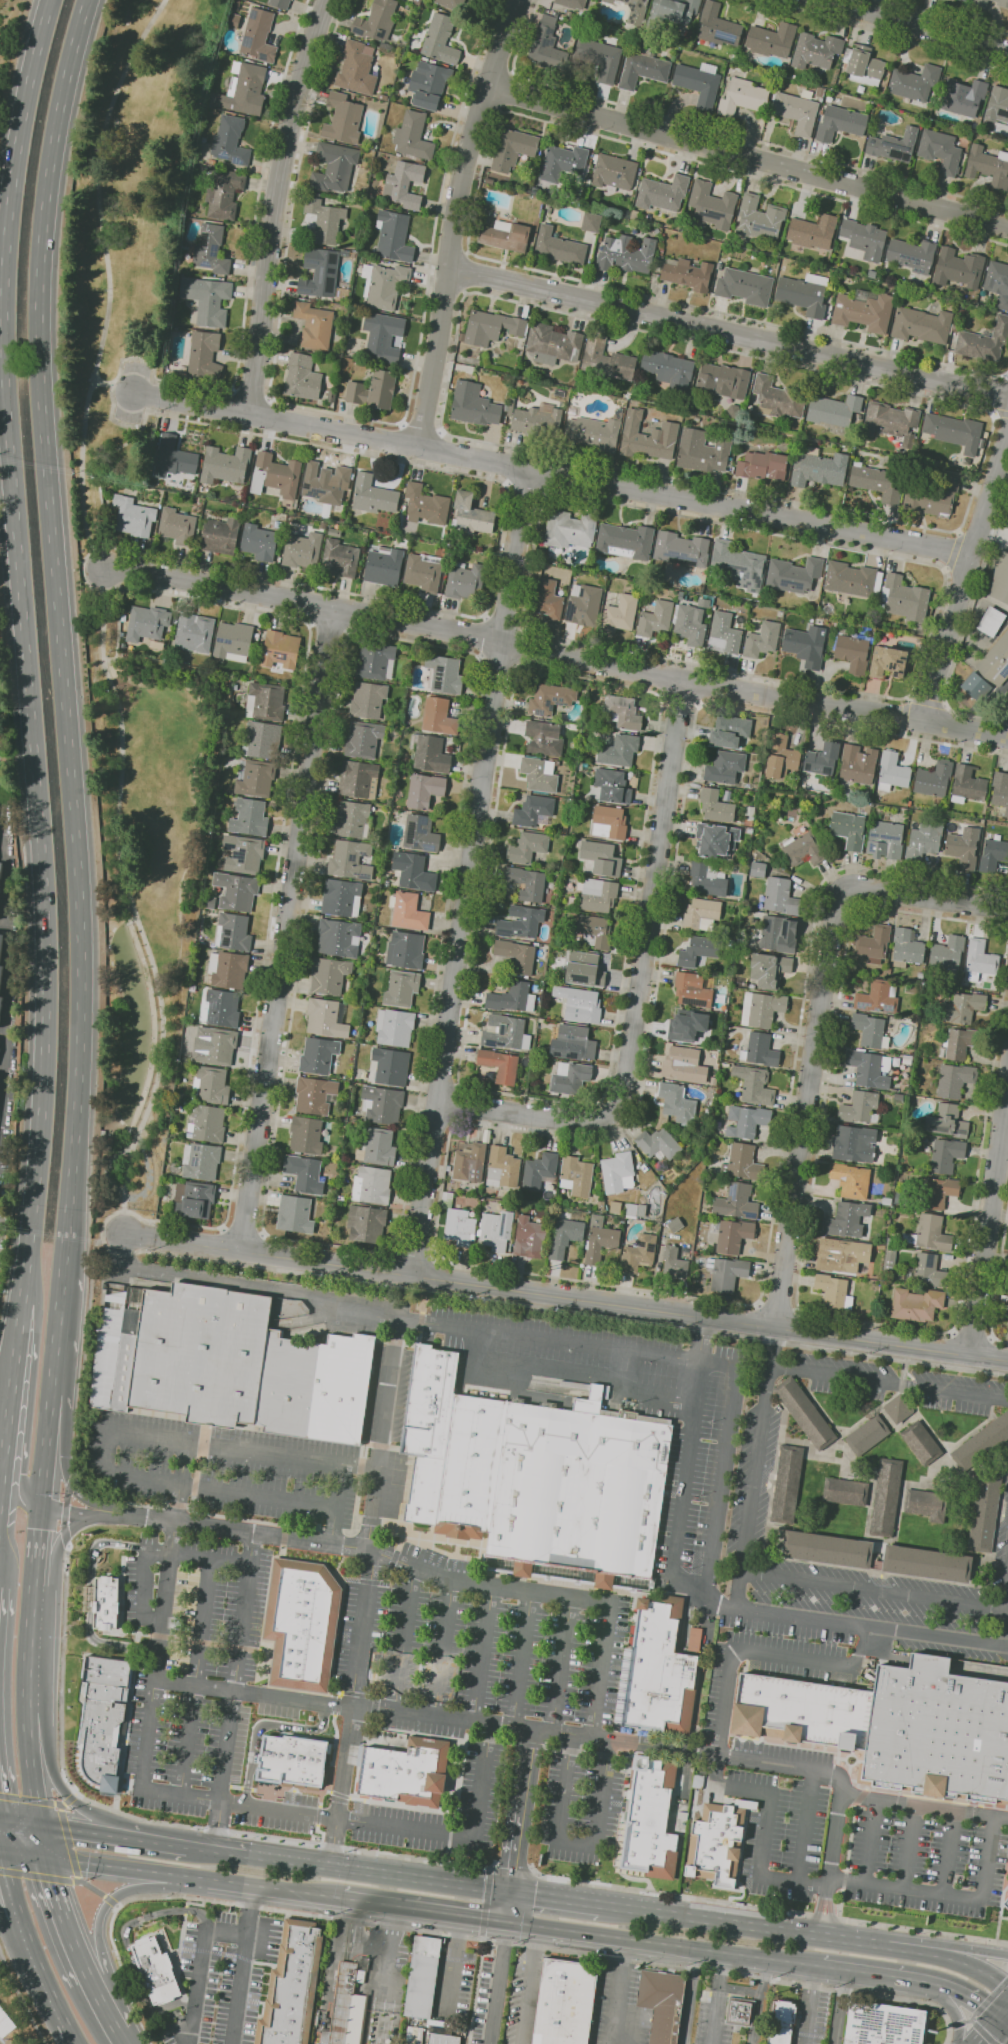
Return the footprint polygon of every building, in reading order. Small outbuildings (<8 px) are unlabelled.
[(269,3),(270,0),(291,0),(287,10),(269,3)] [(368,21),(376,0),(396,0),(399,1),(392,19),(396,20),(388,41),(384,39),(383,41),(367,35),(366,38),(351,31),(357,16),(368,21)] [(434,2),(435,0),(466,0),(461,12),(434,2)] [(554,2),(555,0),(587,0),(584,10),(576,7),(576,9),(554,2)] [(604,1),(603,0),(649,0),(647,6),(642,26),(628,22),(631,9),(632,10),(628,3),(625,2),(624,5),(615,2),(614,3),(613,6),(603,3),(604,1)] [(652,12),(655,0),(701,0),(697,15),(692,14),(689,24),(660,16),(661,15),(652,12)] [(701,21),(707,0),(710,0),(721,3),(717,18),(745,25),(739,46),(724,42),(723,45),(699,38),(703,22),(701,21)] [(971,5),(973,0),(988,0),(985,9),(971,5)] [(997,2),(991,0),(1007,0),(1007,8),(996,4),(997,2)] [(273,63),(258,59),(259,57),(256,56),(256,58),(251,56),(251,55),(240,51),(252,6),(276,13),(270,32),(269,32),(265,43),(278,47),(273,63)] [(457,65),(421,53),(435,12),(456,19),(450,37),(448,37),(446,45),(462,50),(457,65)] [(563,72),(526,59),(540,19),(542,20),(544,13),(558,18),(556,24),(557,25),(553,35),(557,37),(554,47),(570,53),(563,72)] [(788,58),(770,53),(769,56),(745,49),(752,25),(777,32),(781,20),(798,25),(788,58)] [(830,69),(808,63),(806,69),(792,65),(802,31),(815,35),(815,38),(825,41),(827,36),(825,36),(825,34),(845,40),(841,54),(835,53),(830,69)] [(614,86),(597,82),(602,65),(574,57),(579,36),(624,49),(614,86)] [(372,96),(334,85),(338,71),(341,72),(346,54),(343,54),(348,38),(366,44),(363,53),(374,56),(369,74),(378,76),(372,96)] [(878,87),(850,78),(852,73),(847,71),(849,63),(843,61),(847,48),(854,50),(855,48),(856,48),(857,46),(853,44),(854,41),(873,47),(871,53),(870,57),(887,62),(882,80),(881,79),(878,87)] [(634,92),(618,87),(619,82),(620,83),(629,50),(635,51),(637,44),(656,49),(654,57),(672,62),(668,78),(669,78),(668,83),(639,75),(634,92)] [(438,111),(413,104),(417,92),(409,89),(414,69),(417,70),(420,60),(455,70),(452,82),(445,80),(441,96),(442,96),(438,111)] [(260,116),(215,105),(216,102),(214,101),(215,96),(217,97),(218,93),(228,95),(229,89),(231,89),(234,77),(238,78),(239,74),(232,72),(235,61),(242,62),(242,61),(268,68),(264,83),(261,94),(266,95),(260,116)] [(713,113),(696,108),(700,92),(672,84),(678,63),(700,70),(703,62),(718,66),(716,74),(722,75),(713,109),(714,110),(713,113)] [(888,91),(895,68),(921,76),(925,62),(942,67),(936,87),(932,86),(926,103),(888,91)] [(734,117),(717,113),(721,97),(726,99),(733,75),(754,81),(753,85),(771,90),(765,112),(737,105),(734,117)] [(949,79),(953,78),(957,79),(959,82),(972,86),(974,79),(990,83),(985,100),(982,99),(976,118),(940,108),(949,79)] [(994,84),(1007,88),(1007,123),(997,119),(996,122),(984,118),(987,107),(988,108),(992,94),(991,94),(994,84)] [(823,97),(816,95),(818,86),(826,88),(823,97)] [(812,99),(802,96),(804,89),(814,91),(812,99)] [(358,145),(351,143),(329,138),(329,137),(321,135),(324,123),(332,125),(336,108),(327,105),(331,90),(348,94),(346,100),(365,105),(361,120),(362,120),(360,131),(362,132),(358,145)] [(811,139),(795,134),(799,120),(789,118),(788,123),(779,121),(781,115),(771,113),(774,100),(773,99),(774,93),(776,93),(777,91),(820,103),(811,139)] [(831,143),(816,139),(820,122),(823,123),(828,104),(869,115),(863,136),(839,130),(839,131),(835,130),(831,143)] [(432,161),(428,160),(428,159),(396,151),(398,144),(393,143),(397,127),(402,128),(407,108),(422,113),(423,112),(427,113),(421,139),(437,143),(432,161)] [(249,166),(231,162),(231,160),(213,156),(214,155),(211,154),(215,134),(218,134),(222,113),(246,118),(246,120),(245,128),(244,128),(243,131),(242,130),(240,137),(239,137),(237,146),(252,149),(249,166)] [(911,164),(897,160),(879,155),(879,156),(865,153),(870,136),(881,139),(883,133),(903,139),(907,124),(920,127),(911,160),(912,161),(911,164)] [(509,174),(490,169),(496,146),(498,147),(502,134),(501,133),(503,127),(541,137),(536,157),(519,153),(515,167),(511,166),(509,174)] [(955,178),(940,173),(944,159),(936,157),(935,160),(917,155),(924,128),(957,137),(954,146),(963,149),(955,178)] [(344,192),(329,188),(328,192),(309,187),(313,171),(326,174),(328,162),(315,159),(319,141),(362,150),(358,165),(353,163),(347,191),(344,190),(344,192)] [(1000,150),(1007,152),(1007,176),(1007,191),(991,186),(994,175),(991,174),(991,175),(982,173),(982,172),(978,171),(976,178),(965,175),(973,142),(984,145),(982,153),(998,157),(1000,150)] [(559,184),(540,179),(549,144),(574,151),(575,146),(590,150),(583,174),(563,169),(559,184)] [(615,192),(609,190),(610,185),(604,183),(603,187),(591,184),(590,187),(585,186),(587,178),(592,179),(597,163),(594,162),(595,160),(592,159),(594,153),(599,155),(599,152),(639,163),(631,191),(617,187),(615,192)] [(419,211),(403,207),(404,202),(396,200),(395,201),(382,198),(385,183),(387,173),(395,175),(398,160),(427,166),(423,182),(411,180),(410,184),(411,185),(410,193),(423,196),(419,211)] [(235,221),(208,217),(210,202),(205,201),(210,174),(214,174),(215,169),(247,174),(244,190),(236,188),(235,194),(234,202),(238,203),(235,221)] [(678,212),(651,205),(650,209),(636,205),(644,177),(661,182),(662,181),(673,184),(676,173),(691,177),(685,199),(683,198),(680,209),(679,209),(678,212)] [(729,231),(715,228),(716,224),(694,218),(697,207),(689,205),(696,178),(712,182),(709,195),(723,199),(725,191),(729,192),(729,191),(735,193),(739,194),(729,231)] [(762,242),(747,239),(748,236),(736,233),(738,226),(739,226),(742,217),(739,216),(745,191),(761,195),(757,210),(766,212),(769,203),(788,208),(785,220),(783,220),(777,242),(763,238),(762,242)] [(337,245),(310,242),(312,227),(316,228),(318,214),(304,212),(306,196),(322,198),(321,205),(327,206),(327,201),(333,202),(333,207),(348,208),(347,219),(340,218),(337,245)] [(413,262),(396,259),(377,255),(382,228),(376,227),(379,209),(411,215),(405,245),(416,247),(413,262)] [(599,233),(581,229),(585,211),(603,215),(599,233)] [(830,250),(812,245),(811,248),(792,243),(793,240),(787,239),(793,217),(819,224),(822,212),(838,216),(835,230),(836,230),(830,250)] [(880,263),(863,259),(866,251),(849,246),(851,238),(839,235),(844,217),(858,221),(858,223),(867,225),(867,223),(877,226),(877,228),(889,231),(880,263)] [(526,253),(478,242),(482,224),(494,227),(496,219),(512,223),(513,220),(532,225),(528,244),(526,253)] [(583,265),(555,258),(554,261),(534,256),(542,222),(554,225),(551,236),(588,245),(583,265)] [(230,275),(213,272),(214,268),(196,265),(196,263),(193,262),(196,243),(199,243),(202,223),(225,226),(222,246),(220,245),(218,257),(232,259),(230,275)] [(649,273),(634,270),(633,271),(621,269),(621,267),(615,266),(614,271),(596,268),(600,251),(603,252),(607,236),(620,239),(621,233),(634,236),(631,248),(642,250),(645,237),(658,239),(654,255),(653,255),(649,273)] [(929,276),(912,271),(913,268),(886,260),(892,238),(893,239),(894,238),(921,246),(923,239),(938,243),(929,276)] [(978,290),(966,287),(967,284),(948,279),(947,283),(933,279),(942,245),(957,249),(955,256),(964,259),(966,254),(971,255),(971,253),(986,257),(978,290)] [(342,301),(338,301),(334,297),(313,295),(314,295),(297,294),(299,278),(314,280),(315,268),(304,267),(306,247),(340,251),(335,297),(351,285),(353,289),(351,295),(342,301)] [(708,294),(693,290),(694,287),(661,279),(664,262),(666,263),(667,258),(679,261),(679,257),(692,260),(690,265),(701,267),(702,261),(715,264),(708,294)] [(991,260),(1007,264),(1007,310),(996,307),(1000,293),(983,288),(991,260)] [(395,311),(367,306),(372,278),(374,264),(382,266),(381,266),(395,269),(396,265),(413,268),(410,283),(400,281),(398,294),(399,294),(395,311)] [(768,308),(745,303),(746,298),(733,295),(732,299),(715,295),(719,276),(724,277),(726,266),(775,277),(768,308)] [(824,320),(806,316),(807,307),(775,300),(780,276),(798,280),(798,279),(805,280),(807,273),(830,278),(828,286),(827,286),(823,303),(827,304),(824,320)] [(226,328),(197,325),(199,299),(181,297),(183,277),(233,282),(232,299),(222,299),(221,308),(228,309),(226,328)] [(886,336),(868,332),(869,325),(851,321),(849,327),(833,323),(833,321),(830,320),(833,305),(835,306),(839,292),(849,294),(848,298),(854,299),(857,288),(873,292),(873,291),(896,296),(886,336)] [(329,351),(301,347),(304,327),(305,327),(306,319),(293,317),(296,300),(312,303),(311,308),(334,311),(329,351)] [(946,345),(919,338),(919,337),(910,335),(908,340),(892,336),(899,305),(927,312),(927,313),(939,316),(941,310),(954,313),(946,345)] [(488,347),(464,342),(464,341),(459,340),(460,333),(466,334),(472,309),(495,315),(495,313),(512,317),(528,320),(528,322),(530,323),(527,336),(525,335),(524,337),(509,333),(510,329),(501,327),(498,341),(490,339),(488,347)] [(399,364),(383,361),(383,359),(381,359),(381,360),(370,358),(371,354),(366,353),(371,331),(363,329),(367,312),(407,320),(404,337),(393,334),(391,346),(402,349),(399,364)] [(998,312),(1007,314),(1007,345),(1003,344),(999,363),(955,352),(960,329),(982,334),(983,327),(992,329),(990,336),(992,336),(998,312)] [(556,366),(534,361),(536,352),(526,350),(532,325),(535,326),(536,321),(554,325),(553,331),(567,334),(568,331),(585,335),(579,363),(557,358),(556,366)] [(216,385),(188,375),(193,330),(222,333),(219,351),(214,351),(213,361),(223,366),(216,385)] [(633,381),(581,369),(590,332),(608,336),(603,355),(612,357),(613,352),(638,358),(633,381)] [(686,396),(668,392),(671,383),(657,379),(659,374),(641,370),(646,348),(665,352),(665,353),(674,355),(673,356),(696,361),(691,380),(690,380),(686,396)] [(318,400),(284,394),(287,377),(288,377),(290,366),(289,366),(291,352),(314,356),(311,371),(323,373),(318,400)] [(751,371),(745,400),(709,392),(710,389),(697,386),(701,369),(703,362),(721,366),(722,365),(737,368),(744,369),(751,371)] [(391,410),(368,405),(369,403),(363,402),(363,404),(345,400),(349,381),(367,384),(366,389),(370,390),(373,377),(375,368),(398,373),(391,410)] [(802,418),(784,414),(783,418),(771,415),(771,416),(758,413),(761,400),(758,400),(760,393),(753,392),(758,372),(773,376),(771,386),(784,389),(784,387),(808,392),(802,418)] [(500,424),(488,422),(487,426),(450,418),(454,400),(453,400),(458,379),(482,384),(479,397),(490,399),(490,402),(504,405),(500,424)] [(335,402),(327,401),(329,390),(337,391),(335,402)] [(850,428),(822,421),(821,424),(807,420),(813,394),(846,402),(848,393),(864,397),(860,412),(854,411),(850,428)] [(913,449),(902,447),(905,434),(904,433),(903,437),(875,431),(874,438),(862,435),(867,414),(867,413),(870,400),(872,401),(888,404),(887,404),(891,405),(891,407),(905,411),(905,406),(922,410),(918,428),(910,426),(909,433),(916,434),(913,449)] [(736,418),(729,416),(727,409),(732,404),(739,406),(741,413),(736,418)] [(560,433),(534,428),(533,433),(511,429),(515,408),(529,411),(530,407),(553,412),(554,407),(564,409),(562,418),(563,419),(560,433)] [(615,453),(599,450),(599,448),(564,440),(566,427),(565,426),(566,422),(568,423),(569,418),(577,420),(578,416),(608,423),(609,418),(613,418),(614,413),(615,414),(617,407),(624,408),(621,421),(620,429),(615,453)] [(672,459),(634,452),(633,456),(619,454),(621,448),(622,448),(624,433),(623,433),(628,407),(634,408),(634,407),(644,408),(642,421),(641,421),(639,433),(651,435),(652,427),(661,429),(663,420),(680,423),(676,443),(675,443),(672,459)] [(975,457),(963,455),(965,446),(934,439),(935,435),(922,432),(927,412),(964,421),(964,418),(983,422),(975,457)] [(713,472),(677,465),(681,447),(680,447),(684,427),(708,431),(705,445),(716,447),(720,425),(735,428),(729,457),(733,458),(731,468),(727,467),(726,472),(714,469),(713,472)] [(200,454),(198,464),(196,474),(177,471),(176,474),(168,473),(167,478),(153,475),(155,464),(158,465),(160,450),(159,449),(162,432),(177,435),(174,450),(200,454)] [(213,484),(200,482),(207,445),(220,448),(219,452),(235,455),(237,446),(253,449),(249,467),(248,466),(244,484),(232,481),(215,477),(213,484)] [(295,500),(283,498),(283,495),(280,494),(281,489),(263,485),(262,494),(251,492),(255,469),(263,471),(264,467),(256,465),(258,451),(274,454),(272,462),(289,465),(290,459),(302,462),(295,500)] [(785,481),(766,477),(766,480),(752,477),(751,479),(735,476),(738,460),(745,462),(747,451),(753,453),(753,451),(765,453),(765,451),(772,453),(772,452),(789,455),(786,471),(787,471),(785,481)] [(805,488),(791,485),(794,469),(793,469),(797,452),(834,459),(835,452),(849,455),(843,486),(807,480),(805,488)] [(338,510),(329,508),(330,504),(319,501),(319,498),(302,494),(309,459),(320,462),(317,476),(335,480),(338,465),(353,468),(349,486),(346,485),(342,506),(339,506),(338,510)] [(899,506),(882,503),(884,492),(849,485),(853,465),(854,465),(855,461),(863,462),(862,466),(898,473),(895,489),(902,490),(899,506)] [(949,518),(939,516),(940,512),(903,504),(908,480),(921,482),(920,489),(937,492),(941,468),(962,472),(958,491),(956,490),(951,514),(950,514),(949,518)] [(378,513),(353,508),(357,488),(355,487),(359,470),(374,474),(372,486),(401,492),(397,512),(379,509),(378,513)] [(446,525),(428,522),(429,519),(419,517),(418,522),(408,520),(409,514),(407,514),(410,497),(405,497),(408,480),(424,483),(422,495),(433,496),(433,494),(451,498),(446,525)] [(475,536),(462,534),(462,531),(457,530),(457,529),(452,528),(453,518),(458,519),(458,515),(459,508),(454,507),(458,489),(475,492),(472,507),(496,511),(492,533),(476,530),(475,536)] [(149,539),(131,535),(131,532),(116,529),(121,506),(113,504),(115,493),(135,498),(134,504),(159,509),(156,522),(153,521),(149,539)] [(192,547),(176,544),(177,539),(158,535),(164,506),(177,508),(176,513),(198,517),(192,547)] [(564,548),(544,544),(551,508),(572,512),(571,517),(581,520),(582,511),(599,515),(593,543),(592,542),(591,547),(569,543),(569,547),(564,546),(564,548)] [(235,555),(200,549),(206,519),(207,519),(208,513),(228,517),(229,516),(241,518),(240,527),(235,555)] [(274,562),(255,558),(256,553),(240,550),(245,522),(259,524),(258,528),(279,532),(274,562)] [(649,561),(633,558),(633,557),(609,553),(596,551),(601,523),(638,530),(639,525),(655,528),(649,561)] [(707,568),(653,558),(659,530),(679,533),(678,537),(693,540),(694,536),(711,540),(708,554),(709,554),(707,568)] [(317,569),(299,565),(298,568),(282,565),(288,533),(309,538),(311,531),(324,534),(317,569)] [(355,578),(340,575),(341,570),(340,570),(339,575),(322,572),(328,537),(341,539),(340,545),(361,548),(355,578)] [(408,546),(400,544),(401,537),(409,538),(408,546)] [(759,594),(747,591),(747,588),(738,586),(739,580),(730,578),(731,573),(711,570),(714,555),(713,554),(716,537),(733,541),(732,550),(744,552),(744,551),(767,555),(759,594)] [(398,586),(365,580),(370,550),(380,552),(380,546),(392,548),(405,550),(398,586)] [(999,548),(1007,553),(1007,603),(990,595),(999,548)] [(437,595),(421,591),(422,586),(403,582),(409,553),(420,555),(421,553),(444,558),(437,595)] [(805,594),(779,589),(779,590),(766,588),(771,558),(793,562),(792,565),(806,567),(808,555),(825,558),(821,578),(814,576),(811,591),(806,590),(805,594)] [(872,598),(824,588),(828,570),(825,570),(827,563),(829,564),(830,559),(849,563),(848,566),(861,569),(862,565),(878,569),(878,571),(884,572),(879,596),(873,595),(872,598)] [(480,600),(462,596),(461,599),(444,595),(451,565),(453,565),(454,560),(466,563),(465,568),(472,570),(474,562),(488,565),(480,600)] [(925,622),(907,619),(907,616),(886,612),(887,605),(879,603),(879,600),(880,601),(883,586),(885,586),(888,571),(904,574),(902,585),(913,587),(913,586),(931,589),(925,622)] [(561,621),(548,619),(549,615),(533,611),(540,576),(558,580),(555,594),(565,596),(561,621)] [(578,624),(565,621),(570,595),(579,597),(582,584),(603,588),(596,627),(585,625),(585,626),(577,624),(578,624)] [(616,632),(601,629),(606,604),(611,605),(614,592),(621,594),(621,592),(639,596),(632,630),(617,627),(616,632)] [(652,638),(636,634),(641,610),(654,613),(657,598),(675,602),(669,631),(662,629),(661,631),(654,630),(652,638)] [(701,657),(693,655),(695,647),(687,645),(689,637),(673,634),(675,623),(672,623),(676,604),(679,605),(679,603),(696,607),(705,609),(702,623),(707,624),(702,648),(703,648),(701,657)] [(140,636),(139,643),(126,641),(133,605),(151,609),(151,606),(168,609),(167,611),(173,613),(170,627),(164,626),(162,640),(140,636)] [(994,637),(977,627),(990,605),(1007,615),(994,637)] [(739,654),(708,648),(715,609),(733,613),(731,628),(744,630),(739,654)] [(209,654),(196,651),(175,647),(181,612),(216,619),(209,654)] [(759,659),(743,656),(748,631),(761,634),(764,619),(781,623),(776,652),(768,651),(768,653),(760,651),(759,659)] [(247,662),(227,658),(226,659),(213,656),(220,622),(235,625),(236,622),(255,626),(251,645),(257,647),(255,656),(249,655),(249,656),(248,656),(247,662)] [(820,671),(804,668),(807,656),(789,652),(790,650),(794,629),(809,632),(811,623),(827,627),(825,635),(826,635),(822,654),(824,654),(820,671)] [(860,677),(852,675),(852,673),(849,673),(851,660),(834,657),(838,634),(839,634),(840,627),(848,629),(847,635),(858,637),(858,635),(871,637),(867,659),(869,659),(866,676),(860,675),(860,677)] [(296,670),(283,667),(284,663),(274,662),(273,668),(261,665),(262,658),(268,629),(284,632),(284,634),(302,637),(296,670)] [(976,667),(1007,629),(1007,677),(999,687),(984,677),(976,667)] [(386,680),(356,676),(358,657),(361,658),(363,642),(397,647),(396,660),(395,660),(392,679),(386,678),(386,680)] [(895,676),(888,675),(889,670),(886,669),(884,679),(869,676),(875,645),(884,647),(885,646),(909,651),(903,678),(902,678),(900,679),(896,678),(895,676)] [(461,694),(431,690),(434,669),(425,667),(427,653),(438,655),(438,656),(461,659),(459,675),(464,676),(461,694)] [(958,686),(976,702),(990,686),(972,670),(958,686)] [(283,722),(253,718),(253,717),(246,716),(249,694),(250,681),(286,686),(283,705),(286,705),(283,722)] [(380,719),(350,715),(352,699),(354,699),(357,681),(389,686),(387,699),(383,698),(380,719)] [(552,717),(528,713),(531,698),(534,699),(536,682),(579,689),(577,701),(572,701),(572,706),(555,704),(555,707),(554,706),(552,717)] [(641,731),(617,728),(618,721),(607,720),(608,713),(604,712),(607,694),(611,695),(635,698),(634,705),(637,706),(636,714),(643,715),(641,731)] [(458,735),(443,733),(444,732),(422,729),(427,696),(450,699),(448,717),(460,719),(458,735)] [(738,749),(708,745),(710,729),(715,730),(717,714),(752,719),(749,738),(740,737),(738,749)] [(277,760),(242,754),(247,719),(283,725),(277,760)] [(547,757),(539,756),(540,754),(527,752),(529,742),(530,742),(531,740),(534,740),(534,737),(525,735),(527,720),(561,725),(559,738),(565,739),(562,757),(547,754),(547,757)] [(375,760),(348,756),(348,755),(344,755),(347,735),(350,736),(352,721),(378,725),(378,724),(387,725),(385,739),(378,738),(375,760)] [(780,779),(766,776),(772,748),(770,748),(773,732),(776,732),(776,730),(787,733),(786,734),(789,735),(787,748),(794,750),(794,749),(801,750),(801,751),(802,752),(798,771),(788,769),(786,777),(781,776),(780,779)] [(632,767),(597,762),(599,744),(615,746),(616,733),(641,736),(639,752),(634,751),(632,767)] [(450,774),(413,768),(414,764),(409,764),(412,748),(410,747),(412,734),(419,735),(419,734),(444,738),(442,754),(453,755),(450,774)] [(833,776),(803,770),(807,750),(818,752),(818,751),(823,752),(825,741),(841,744),(838,760),(836,759),(833,776)] [(872,785),(840,779),(843,761),(842,761),(845,743),(861,746),(860,752),(866,753),(867,747),(879,749),(872,785)] [(890,792),(879,789),(880,782),(879,782),(882,765),(880,765),(884,749),(887,749),(887,748),(895,749),(895,751),(899,752),(897,765),(904,766),(913,767),(911,773),(914,774),(913,781),(910,781),(909,787),(891,784),(890,792)] [(735,784),(704,780),(706,764),(714,765),(715,757),(718,757),(719,750),(747,754),(745,772),(737,771),(736,778),(738,778),(737,782),(736,782),(735,784)] [(557,793),(528,789),(529,781),(526,781),(528,773),(520,772),(522,756),(546,759),(546,760),(555,761),(553,774),(560,775),(557,793)] [(270,798),(235,793),(237,780),(236,780),(239,758),(247,759),(278,763),(275,779),(272,779),(270,798)] [(945,798),(913,792),(918,768),(932,771),(932,770),(936,771),(938,759),(942,760),(942,758),(951,760),(950,761),(954,762),(951,780),(949,780),(945,798)] [(369,798),(339,794),(344,759),(381,765),(379,778),(376,798),(369,797),(369,798)] [(964,803),(952,801),(953,795),(952,794),(955,778),(954,778),(957,762),(979,767),(978,770),(973,769),(971,777),(977,778),(977,777),(989,779),(985,801),(965,797),(964,803)] [(631,804),(600,800),(602,787),(594,786),(597,768),(625,772),(624,779),(627,779),(626,788),(633,789),(631,804)] [(996,770),(1007,772),(1007,817),(1005,816),(1007,806),(991,804),(995,786),(993,786),(996,770)] [(429,810),(407,807),(412,773),(433,777),(433,776),(448,778),(445,796),(431,794),(429,810)] [(734,822),(705,818),(705,812),(702,811),(703,802),(701,802),(703,786),(720,788),(718,802),(736,804),(734,822)] [(537,827),(512,824),(515,808),(522,809),(524,801),(526,801),(527,794),(556,798),(554,816),(549,816),(548,825),(538,823),(537,827)] [(267,837),(262,836),(263,836),(240,832),(240,833),(229,831),(230,818),(238,819),(239,811),(236,811),(237,806),(234,805),(235,801),(237,801),(238,797),(267,801),(264,817),(270,817),(267,837)] [(363,838),(333,834),(335,818),(337,818),(339,800),(372,804),(371,818),(369,830),(371,830),(370,837),(363,837),(363,838)] [(626,840),(609,838),(609,837),(593,835),(595,822),(593,822),(595,804),(624,809),(624,815),(627,816),(626,825),(628,825),(626,840)] [(753,826),(743,825),(746,806),(756,807),(753,826)] [(862,852),(846,850),(848,837),(830,834),(834,811),(866,816),(863,834),(865,834),(862,852)] [(439,853),(424,850),(403,847),(408,813),(429,816),(429,814),(434,814),(431,832),(442,834),(439,853)] [(901,860),(886,858),(886,855),(881,855),(881,859),(873,858),(874,854),(866,853),(868,840),(869,841),(872,820),(904,824),(901,842),(904,842),(901,860)] [(922,867),(905,864),(908,846),(910,846),(912,828),(920,829),(921,822),(926,823),(926,820),(945,822),(942,843),(940,843),(939,853),(937,852),(936,854),(926,852),(926,851),(924,851),(922,867)] [(728,859),(710,857),(710,858),(701,857),(702,856),(700,856),(701,848),(697,848),(698,839),(702,840),(702,838),(696,837),(698,822),(742,828),(740,840),(732,839),(730,855),(729,855),(728,859)] [(975,871),(959,869),(961,857),(955,856),(945,854),(948,833),(963,835),(964,826),(981,828),(979,840),(977,840),(975,855),(977,856),(975,871)] [(795,866),(795,865),(793,866),(782,847),(809,831),(811,829),(828,858),(814,866),(808,855),(804,857),(805,859),(803,860),(804,861),(795,866)] [(531,864),(507,861),(507,858),(508,847),(509,847),(509,845),(517,846),(518,838),(521,838),(522,831),(551,835),(548,853),(533,851),(531,864)] [(259,875),(225,870),(227,857),(233,857),(234,850),(223,849),(225,834),(267,840),(264,859),(261,859),(259,875)] [(990,839),(1007,842),(1007,862),(998,860),(996,874),(979,871),(982,855),(984,855),(986,838),(990,839)] [(372,881),(356,878),(356,879),(327,874),(330,857),(334,857),(337,839),(361,843),(361,842),(374,844),(372,857),(361,855),(359,864),(375,866),(372,881)] [(620,877),(604,874),(604,875),(593,873),(595,860),(580,858),(582,839),(615,844),(614,856),(623,858),(620,877)] [(436,892),(420,890),(420,889),(400,886),(402,870),(393,869),(395,851),(407,852),(407,853),(426,855),(424,871),(438,873),(436,892)] [(727,897),(694,892),(695,884),(692,883),(693,876),(690,876),(692,860),(706,862),(707,858),(712,859),(711,862),(719,864),(718,870),(726,871),(725,878),(729,879),(727,897)] [(224,869),(218,868),(219,860),(226,862),(224,869)] [(765,878),(750,875),(752,861),(767,863),(765,878)] [(747,872),(740,871),(741,863),(748,865),(747,872)] [(543,903),(519,899),(520,888),(525,889),(526,884),(522,883),(522,884),(504,882),(506,866),(524,868),(524,870),(547,873),(543,903)] [(252,913),(228,909),(228,910),(219,908),(221,895),(225,895),(226,887),(212,885),(214,872),(230,874),(261,879),(258,895),(255,894),(252,913)] [(799,916),(781,913),(782,911),(764,908),(769,876),(792,879),(789,897),(802,899),(799,916)] [(609,913),(580,909),(582,898),(585,877),(620,882),(617,898),(616,898),(614,909),(610,908),(609,913)] [(352,917),(322,912),(327,878),(364,883),(362,896),(359,917),(352,916),(352,917)] [(429,931),(392,925),(395,907),(390,906),(391,896),(396,896),(397,890),(419,893),(417,910),(431,912),(429,931)] [(577,906),(568,904),(569,896),(578,897),(577,906)] [(215,909),(205,907),(206,897),(216,898),(215,909)] [(698,934),(685,932),(685,928),(683,928),(685,913),(688,913),(689,904),(692,904),(693,897),(723,902),(720,920),(702,917),(700,930),(699,930),(698,934)] [(537,937),(521,935),(521,936),(513,935),(512,937),(495,935),(498,919),(513,921),(513,919),(520,919),(520,917),(509,915),(510,912),(509,911),(509,908),(510,908),(511,904),(547,909),(545,922),(539,921),(537,937)] [(250,952),(220,947),(220,946),(215,945),(218,924),(219,924),(220,912),(226,913),(226,912),(250,916),(247,935),(253,936),(250,952)] [(610,950),(593,948),(594,946),(591,945),(588,943),(586,941),(584,938),(584,936),(584,933),(577,933),(579,913),(609,917),(608,925),(611,925),(609,938),(612,939),(610,950)] [(796,954),(777,951),(777,950),(760,947),(764,915),(789,918),(788,923),(787,923),(786,932),(787,932),(786,936),(798,937),(797,941),(799,941),(798,951),(796,950),(796,954)] [(357,958),(347,957),(347,956),(319,952),(321,934),(319,934),(321,918),(362,923),(357,958)] [(881,965),(868,963),(869,956),(855,954),(856,945),(850,945),(852,935),(858,936),(858,935),(860,935),(867,936),(874,937),(876,923),(892,925),(889,942),(888,942),(886,959),(882,958),(881,965)] [(906,968),(893,966),(894,960),(893,959),(896,942),(894,942),(896,926),(912,928),(912,930),(916,930),(914,940),(924,942),(924,943),(926,943),(923,964),(920,963),(920,964),(915,963),(916,962),(913,962),(913,963),(911,963),(911,962),(910,962),(910,963),(907,962),(906,968)] [(423,970),(392,965),(392,964),(386,963),(389,941),(392,942),(393,930),(426,935),(423,953),(425,954),(423,970)] [(959,969),(930,965),(932,944),(935,944),(935,943),(945,945),(945,946),(948,946),(950,934),(966,936),(964,954),(962,954),(959,969)] [(695,968),(678,966),(680,949),(686,950),(687,946),(690,946),(692,935),(722,939),(719,958),(698,955),(695,968)] [(978,981),(968,980),(970,971),(967,970),(969,954),(968,954),(971,936),(986,939),(984,953),(991,954),(991,953),(999,954),(999,955),(1000,956),(997,975),(980,972),(978,981)] [(532,976),(514,973),(516,957),(511,956),(511,957),(494,955),(495,949),(494,949),(494,945),(495,945),(496,939),(513,941),(513,943),(537,946),(532,976)] [(734,949),(728,947),(729,939),(736,940),(734,949)] [(605,987),(566,982),(569,959),(568,959),(569,954),(570,954),(571,950),(600,954),(598,966),(602,967),(601,971),(607,972),(605,987)] [(235,990),(230,989),(230,987),(211,985),(213,974),(209,973),(211,952),(219,953),(219,951),(250,955),(248,972),(245,971),(243,990),(235,988),(235,990)] [(780,990),(758,987),(759,979),(751,978),(752,967),(744,964),(745,959),(752,960),(753,952),(794,958),(792,973),(780,972),(779,977),(781,977),(780,990)] [(341,996),(311,992),(312,979),(314,957),(354,962),(352,975),(344,974),(341,996)] [(411,1008),(383,1004),(385,990),(389,990),(391,969),(421,973),(419,993),(413,992),(411,1008)] [(711,1011),(706,1010),(707,1007),(678,1003),(679,996),(676,995),(677,987),(675,986),(677,971),(705,974),(704,976),(710,977),(708,988),(714,989),(711,1011)] [(897,1013),(870,1009),(870,1011),(854,1008),(856,992),(870,994),(871,987),(870,987),(872,979),(872,980),(873,978),(892,981),(891,984),(898,985),(896,997),(899,997),(897,1013)] [(534,1011),(526,1010),(526,1011),(509,1008),(502,1007),(502,1010),(485,1008),(487,992),(502,995),(503,992),(509,993),(511,979),(531,982),(529,994),(537,995),(534,1011)] [(600,1024),(585,1022),(565,1019),(568,998),(553,996),(554,985),(599,992),(598,998),(601,999),(600,1008),(602,1008),(600,1024)] [(238,1028),(233,1027),(207,1023),(207,1022),(201,1021),(204,999),(207,999),(208,989),(240,993),(237,1011),(241,1011),(238,1028)] [(772,1029),(741,1024),(746,991),(771,995),(771,993),(789,996),(788,1002),(791,1002),(790,1010),(787,1010),(786,1013),(775,1011),(772,1029)] [(972,1025),(940,1020),(942,1002),(953,1003),(955,992),(973,994),(973,993),(989,995),(986,1011),(974,1009),(972,1025)] [(349,1037),(307,1032),(309,1014),(308,1013),(310,997),(340,1001),(345,1002),(343,1023),(351,1024),(349,1037)] [(694,1043),(667,1039),(670,1018),(675,1019),(676,1013),(678,1014),(679,1008),(711,1013),(708,1031),(697,1030),(697,1035),(696,1035),(695,1040),(694,1043)] [(410,1047),(377,1043),(379,1031),(377,1031),(379,1009),(386,1010),(386,1009),(417,1013),(414,1029),(412,1029),(410,1047)] [(530,1049),(522,1048),(522,1049),(498,1046),(498,1047),(481,1045),(483,1029),(499,1031),(500,1028),(488,1026),(490,1013),(492,1014),(493,1011),(502,1012),(502,1015),(526,1018),(524,1034),(532,1035),(530,1049)] [(882,1049),(861,1046),(863,1030),(851,1028),(853,1012),(868,1014),(868,1017),(886,1019),(883,1036),(890,1037),(888,1048),(882,1047),(882,1049)] [(595,1059),(582,1058),(582,1060),(550,1056),(552,1038),(558,1039),(560,1023),(590,1027),(588,1039),(598,1041),(595,1059)] [(232,1066),(193,1061),(196,1036),(197,1037),(199,1026),(211,1028),(211,1027),(239,1031),(237,1048),(234,1048),(232,1066)] [(965,1061),(946,1058),(947,1047),(946,1046),(944,1058),(939,1057),(941,1046),(943,1046),(944,1038),(948,1039),(950,1028),(967,1031),(967,1029),(987,1031),(985,1047),(967,1045),(966,1051),(968,1051),(967,1060),(965,1060),(965,1061)] [(764,1065),(764,1063),(746,1061),(747,1060),(740,1059),(741,1050),(748,1051),(751,1031),(772,1034),(770,1049),(782,1051),(780,1067),(764,1065)] [(330,1075),(299,1071),(301,1054),(304,1055),(307,1036),(342,1041),(340,1054),(332,1053),(330,1075)] [(707,1083),(664,1077),(664,1076),(661,1076),(664,1060),(665,1060),(666,1054),(668,1055),(669,1047),(671,1047),(671,1045),(701,1049),(699,1065),(709,1067),(707,1083)] [(406,1087),(375,1082),(379,1061),(372,1060),(374,1047),(411,1052),(406,1087)] [(890,1090),(877,1088),(877,1087),(856,1084),(858,1070),(857,1070),(858,1066),(846,1065),(848,1049),(857,1050),(857,1048),(866,1049),(866,1053),(883,1055),(883,1056),(892,1057),(890,1070),(889,1070),(889,1072),(881,1071),(881,1075),(892,1077),(890,1090)] [(515,1086),(496,1083),(497,1075),(498,1075),(499,1067),(494,1066),(493,1067),(477,1064),(479,1049),(495,1051),(495,1052),(519,1056),(515,1086)] [(912,1065),(902,1063),(904,1054),(914,1056),(912,1065)] [(579,1095),(550,1091),(553,1073),(558,1074),(559,1062),(570,1063),(570,1062),(593,1066),(591,1081),(584,1080),(582,1088),(580,1088),(579,1095)] [(774,1106),(742,1101),(745,1079),(731,1077),(733,1064),(769,1070),(768,1072),(770,1072),(768,1082),(767,1082),(767,1084),(764,1084),(764,1088),(776,1090),(774,1106)] [(962,1100),(937,1096),(942,1064),(960,1066),(960,1065),(978,1067),(978,1071),(979,1071),(977,1084),(964,1082),(962,1100)] [(228,1104),(198,1100),(198,1099),(192,1098),(195,1076),(198,1077),(199,1065),(228,1069),(226,1085),(231,1085),(228,1104)] [(329,1116),(296,1111),(298,1093),(296,1092),(299,1076),(340,1081),(338,1095),(334,1094),(333,1101),(326,1101),(326,1102),(330,1103),(329,1116)] [(691,1124),(677,1122),(677,1116),(666,1114),(667,1107),(665,1106),(666,1098),(658,1097),(661,1081),(685,1085),(683,1098),(698,1100),(695,1118),(692,1118),(691,1124)] [(398,1126),(365,1121),(367,1111),(363,1110),(364,1099),(361,1099),(364,1084),(365,1085),(406,1091),(403,1107),(401,1107),(398,1126)] [(879,1122),(871,1121),(871,1122),(854,1119),(853,1122),(838,1120),(840,1104),(853,1105),(853,1102),(852,1102),(853,1092),(854,1092),(855,1090),(880,1093),(878,1109),(873,1108),(872,1113),(880,1114),(879,1122)] [(903,1103),(893,1101),(895,1093),(905,1095),(903,1103)] [(912,1105),(905,1104),(907,1094),(914,1095),(912,1105)] [(968,1138),(949,1136),(950,1134),(925,1131),(926,1115),(937,1117),(939,1102),(960,1104),(959,1107),(960,1107),(959,1117),(958,1117),(958,1120),(970,1122),(968,1138)] [(223,1143),(193,1138),(187,1137),(191,1115),(193,1103),(196,1103),(220,1107),(220,1106),(226,1107),(223,1126),(226,1127),(223,1143)] [(755,1139),(737,1137),(737,1138),(726,1136),(727,1125),(737,1127),(738,1121),(728,1119),(730,1105),(757,1109),(757,1107),(773,1110),(770,1126),(757,1124),(756,1130),(757,1131),(756,1136),(755,1135),(755,1139)] [(322,1155),(301,1152),(301,1154),(295,1154),(295,1151),(290,1150),(292,1132),(291,1132),(293,1115),(323,1120),(320,1141),(324,1142),(322,1155)] [(395,1166),(364,1161),(364,1160),(355,1159),(357,1149),(362,1150),(364,1139),(360,1139),(361,1125),(368,1126),(394,1130),(392,1146),(397,1147),(395,1166)] [(874,1163),(864,1161),(864,1162),(848,1160),(848,1161),(832,1158),(834,1146),(833,1146),(834,1136),(837,1137),(839,1125),(862,1128),(862,1127),(878,1129),(876,1143),(873,1143),(872,1146),(876,1146),(874,1163)] [(670,1161),(666,1155),(661,1160),(658,1157),(655,1154),(650,1158),(634,1140),(645,1130),(651,1135),(657,1130),(659,1132),(664,1127),(684,1149),(670,1161)] [(953,1175),(931,1171),(935,1138),(951,1141),(952,1140),(968,1142),(965,1159),(954,1157),(953,1162),(955,1163),(953,1175)] [(765,1181),(745,1178),(745,1176),(721,1173),(722,1162),(729,1163),(732,1141),(756,1145),(756,1149),(755,1149),(753,1158),(754,1159),(754,1163),(767,1165),(765,1181)] [(216,1181),(183,1177),(184,1164),(183,1164),(185,1144),(191,1145),(192,1142),(222,1146),(220,1163),(218,1163),(216,1181)] [(478,1183),(472,1182),(472,1181),(452,1178),(456,1150),(464,1151),(464,1148),(472,1149),(473,1142),(487,1143),(482,1182),(478,1182),(478,1183)] [(517,1187),(500,1184),(499,1186),(486,1185),(489,1169),(488,1169),(491,1144),(507,1146),(506,1154),(514,1155),(514,1158),(521,1159),(517,1187)] [(624,1188),(624,1192),(606,1195),(600,1160),(616,1157),(616,1153),(631,1150),(635,1175),(633,1175),(635,1184),(633,1188),(624,1188)] [(541,1191),(522,1188),(526,1159),(534,1161),(535,1158),(542,1159),(543,1151),(559,1154),(556,1178),(555,1178),(554,1182),(542,1180),(541,1191)] [(324,1195),(295,1191),(297,1174),(283,1172),(286,1154),(302,1156),(302,1157),(322,1160),(319,1181),(325,1182),(324,1195)] [(590,1198),(571,1195),(572,1189),(560,1187),(561,1179),(560,1179),(564,1155),(580,1157),(579,1161),(595,1164),(590,1198)] [(867,1200),(841,1197),(843,1186),(840,1185),(841,1180),(830,1178),(832,1162),(848,1164),(848,1166),(871,1169),(867,1200)] [(389,1205),(359,1200),(352,1199),(355,1176),(359,1176),(360,1165),(392,1169),(389,1188),(392,1188),(389,1205)] [(945,1211),(924,1208),(926,1194),(919,1193),(922,1177),(945,1180),(946,1178),(962,1181),(961,1183),(963,1183),(961,1193),(960,1193),(959,1197),(946,1195),(945,1202),(946,1202),(945,1211)] [(210,1220),(201,1219),(201,1218),(175,1215),(176,1203),(174,1203),(177,1183),(186,1184),(187,1181),(217,1185),(214,1204),(212,1204),(210,1220)] [(758,1220),(742,1217),(743,1217),(729,1215),(713,1213),(715,1197),(728,1199),(730,1181),(737,1182),(737,1181),(743,1182),(753,1184),(751,1196),(749,1196),(748,1201),(760,1203),(758,1220)] [(470,1247),(457,1245),(457,1240),(448,1239),(444,1238),(445,1235),(449,1209),(441,1208),(443,1191),(454,1193),(452,1208),(470,1210),(469,1218),(477,1219),(475,1234),(472,1234),(470,1247)] [(910,1206),(895,1204),(897,1191),(912,1194),(910,1206)] [(314,1233),(277,1229),(281,1194),(312,1198),(309,1220),(315,1220),(314,1233)] [(891,1206),(883,1204),(884,1196),(893,1198),(891,1206)] [(863,1238),(856,1237),(840,1234),(839,1236),(822,1233),(822,1229),(821,1229),(822,1221),(823,1221),(824,1217),(836,1218),(837,1214),(838,1215),(839,1205),(837,1205),(838,1200),(860,1203),(873,1205),(871,1217),(861,1215),(859,1224),(865,1225),(863,1238)] [(637,1219),(626,1217),(628,1203),(639,1204),(637,1219)] [(645,1217),(638,1216),(639,1204),(647,1205),(645,1217)] [(381,1250),(349,1246),(351,1228),(348,1228),(350,1205),(388,1209),(386,1226),(384,1226),(381,1250)] [(505,1254),(491,1252),(492,1246),(484,1245),(484,1240),(480,1239),(484,1213),(501,1215),(502,1211),(514,1212),(511,1240),(507,1239),(505,1254)] [(952,1252),(931,1249),(931,1247),(916,1245),(916,1244),(902,1242),(903,1232),(918,1235),(921,1212),(944,1216),(941,1234),(954,1236),(952,1252)] [(541,1259),(527,1257),(527,1256),(514,1254),(519,1214),(530,1215),(529,1221),(547,1224),(543,1256),(542,1256),(541,1259)] [(674,1233),(668,1224),(679,1217),(685,1226),(674,1233)] [(564,1262),(548,1259),(551,1242),(554,1242),(557,1218),(586,1223),(583,1242),(570,1240),(569,1246),(566,1246),(564,1262)] [(739,1255),(716,1252),(719,1233),(711,1232),(713,1221),(721,1222),(721,1220),(739,1222),(739,1220),(757,1223),(756,1229),(758,1229),(757,1237),(754,1236),(754,1239),(742,1238),(739,1255)] [(600,1266),(585,1264),(587,1249),(588,1249),(589,1243),(592,1226),(622,1230),(619,1250),(610,1248),(602,1246),(601,1251),(602,1252),(600,1266)] [(638,1274),(620,1271),(622,1254),(623,1254),(624,1245),(638,1247),(640,1233),(658,1235),(654,1264),(653,1264),(652,1266),(639,1264),(638,1274)] [(857,1274),(833,1270),(833,1272),(817,1269),(819,1256),(818,1256),(819,1249),(821,1237),(859,1242),(873,1244),(870,1264),(859,1262),(857,1274)] [(687,1278),(663,1275),(666,1259),(663,1259),(665,1244),(679,1246),(677,1259),(689,1261),(687,1278)] [(894,1274),(883,1273),(887,1245),(898,1246),(894,1274)] [(949,1288),(931,1286),(932,1284),(905,1280),(906,1268),(916,1269),(918,1252),(939,1254),(937,1270),(951,1272),(949,1288)] [(734,1294),(710,1290),(714,1268),(707,1267),(708,1258),(715,1259),(715,1258),(733,1261),(734,1259),(752,1261),(749,1278),(737,1276),(734,1294)] [(852,1311),(824,1307),(825,1297),(826,1291),(814,1289),(816,1273),(831,1275),(831,1277),(849,1280),(846,1295),(854,1296),(852,1311)] [(106,1289),(124,1291),(125,1287),(128,1288),(129,1286),(144,1289),(144,1288),(172,1292),(174,1281),(229,1289),(228,1291),(273,1297),(269,1328),(284,1330),(283,1338),(327,1344),(329,1334),(354,1337),(354,1333),(377,1336),(361,1445),(263,1431),(264,1426),(237,1422),(236,1429),(186,1422),(187,1415),(129,1406),(128,1412),(90,1407),(98,1323),(103,1323),(106,1289)] [(926,1322),(920,1321),(920,1322),(891,1317),(895,1287),(910,1289),(909,1292),(925,1295),(926,1288),(946,1292),(944,1308),(936,1307),(934,1321),(926,1320),(926,1322)] [(637,1593),(630,1592),(631,1590),(614,1588),(613,1590),(595,1587),(595,1585),(581,1583),(581,1585),(575,1584),(575,1582),(552,1579),(552,1581),(549,1581),(549,1580),(545,1580),(546,1578),(532,1576),(532,1578),(513,1576),(514,1574),(489,1570),(488,1569),(487,1570),(483,1565),(484,1563),(484,1562),(485,1553),(487,1554),(490,1533),(485,1532),(483,1540),(471,1538),(471,1541),(446,1537),(447,1535),(435,1533),(436,1526),(404,1521),(406,1503),(409,1504),(416,1455),(400,1454),(417,1342),(433,1345),(432,1349),(460,1352),(454,1393),(512,1402),(512,1397),(525,1398),(525,1403),(540,1406),(541,1401),(557,1403),(557,1408),(573,1411),(575,1398),(589,1400),(592,1383),(604,1385),(601,1409),(620,1412),(620,1410),(639,1413),(638,1415),(672,1419),(671,1425),(674,1425),(652,1577),(654,1578),(654,1581),(656,1582),(655,1588),(651,1588),(651,1591),(638,1589),(637,1593)] [(820,1452),(773,1389),(792,1375),(838,1438),(820,1452)] [(897,1425),(884,1408),(885,1405),(902,1392),(915,1409),(914,1412),(897,1425)] [(950,1454),(1007,1410),(1007,1440),(964,1473),(950,1454)] [(859,1457),(844,1438),(878,1413),(892,1432),(859,1457)] [(925,1467),(900,1433),(919,1419),(944,1453),(925,1467)] [(794,1524),(771,1521),(782,1444),(805,1447),(794,1524)] [(893,1538),(870,1535),(881,1458),(904,1461),(893,1538)] [(992,1552),(969,1549),(979,1472),(1002,1475),(992,1552)] [(866,1507),(823,1500),(826,1477),(869,1483),(866,1507)] [(944,1524),(930,1522),(930,1516),(904,1512),(907,1489),(949,1495),(944,1524)] [(871,1569),(782,1557),(786,1529),(875,1542),(871,1569)] [(970,1584),(882,1571),(886,1544),(973,1556),(970,1584)] [(343,1588),(328,1694),(269,1686),(276,1641),(263,1639),(275,1557),(325,1564),(343,1588)] [(119,1577),(94,1576),(93,1628),(117,1629),(119,1577)] [(670,1740),(645,1736),(645,1734),(624,1731),(624,1733),(611,1731),(613,1714),(616,1714),(619,1696),(616,1696),(618,1683),(619,1683),(623,1662),(621,1661),(623,1649),(633,1650),(639,1609),(637,1609),(639,1597),(651,1598),(650,1601),(658,1602),(659,1594),(685,1598),(682,1621),(680,1621),(675,1653),(701,1656),(696,1688),(695,1688),(695,1689),(697,1689),(690,1736),(671,1734),(670,1740)] [(949,1674),(1007,1683),(1007,1805),(857,1783),(860,1763),(863,1764),(865,1751),(856,1750),(855,1751),(838,1749),(838,1747),(801,1742),(801,1743),(784,1741),(784,1739),(762,1735),(762,1738),(731,1733),(735,1703),(736,1703),(741,1672),(874,1691),(878,1663),(910,1668),(912,1652),(952,1658),(949,1674)] [(82,1759),(85,1744),(80,1743),(88,1682),(83,1682),(86,1655),(133,1662),(121,1751),(123,1751),(121,1763),(119,1762),(119,1765),(121,1766),(119,1776),(121,1776),(119,1793),(101,1791),(102,1786),(97,1784),(92,1781),(88,1777),(84,1773),(83,1768),(82,1762),(82,1759)] [(262,1734),(255,1780),(281,1784),(281,1782),(321,1788),(328,1741),(283,1735),(283,1737),(262,1734)] [(442,1809),(429,1807),(430,1806),(418,1805),(418,1806),(405,1804),(406,1802),(398,1801),(358,1795),(364,1747),(407,1753),(409,1735),(451,1741),(442,1809)] [(674,1881),(646,1877),(646,1872),(621,1868),(628,1820),(625,1820),(626,1811),(629,1811),(629,1810),(626,1809),(627,1800),(631,1800),(631,1799),(627,1799),(629,1789),(632,1790),(635,1770),(634,1769),(636,1754),(669,1759),(669,1760),(679,1761),(675,1789),(673,1789),(666,1833),(678,1835),(676,1852),(678,1852),(674,1881)] [(735,1888),(713,1885),(714,1879),(686,1875),(694,1820),(702,1821),(705,1802),(746,1808),(735,1888)] [(325,1925),(310,2043),(256,2043),(260,2022),(266,2023),(274,1973),(279,1974),(286,1920),(325,1925)] [(440,1938),(413,1935),(404,2016),(431,2019),(440,1938)] [(183,1995),(173,1969),(175,1968),(169,1954),(164,1955),(157,1937),(133,1946),(156,2006),(183,1995)] [(530,2043),(587,2043),(599,1964),(542,1956),(530,2043)] [(365,1995),(353,1994),(354,1981),(364,1982),(366,1965),(338,1961),(330,2031),(320,2030),(318,2043),(359,2043),(365,1995)] [(684,1975),(640,1969),(635,2006),(652,2008),(648,2043),(675,2043),(684,1975)] [(752,2027),(726,2023),(730,1997),(756,2000),(752,2027)] [(795,2025),(792,2043),(768,2043),(774,2001),(779,2002),(779,2000),(792,2002),(792,2004),(796,2004),(796,2007),(798,2007),(797,2013),(802,2014),(802,2019),(797,2018),(796,2025),(795,2025)] [(928,2011),(923,2043),(845,2043),(851,2001),(863,2003),(863,2001),(928,2011)] [(16,2026),(0,2006),(0,2037),(16,2026)] [(422,2043),(422,2026),(406,2026),(406,2043),(422,2043)] [(460,2037),(429,2032),(426,2043),(459,2043),(460,2037)]
